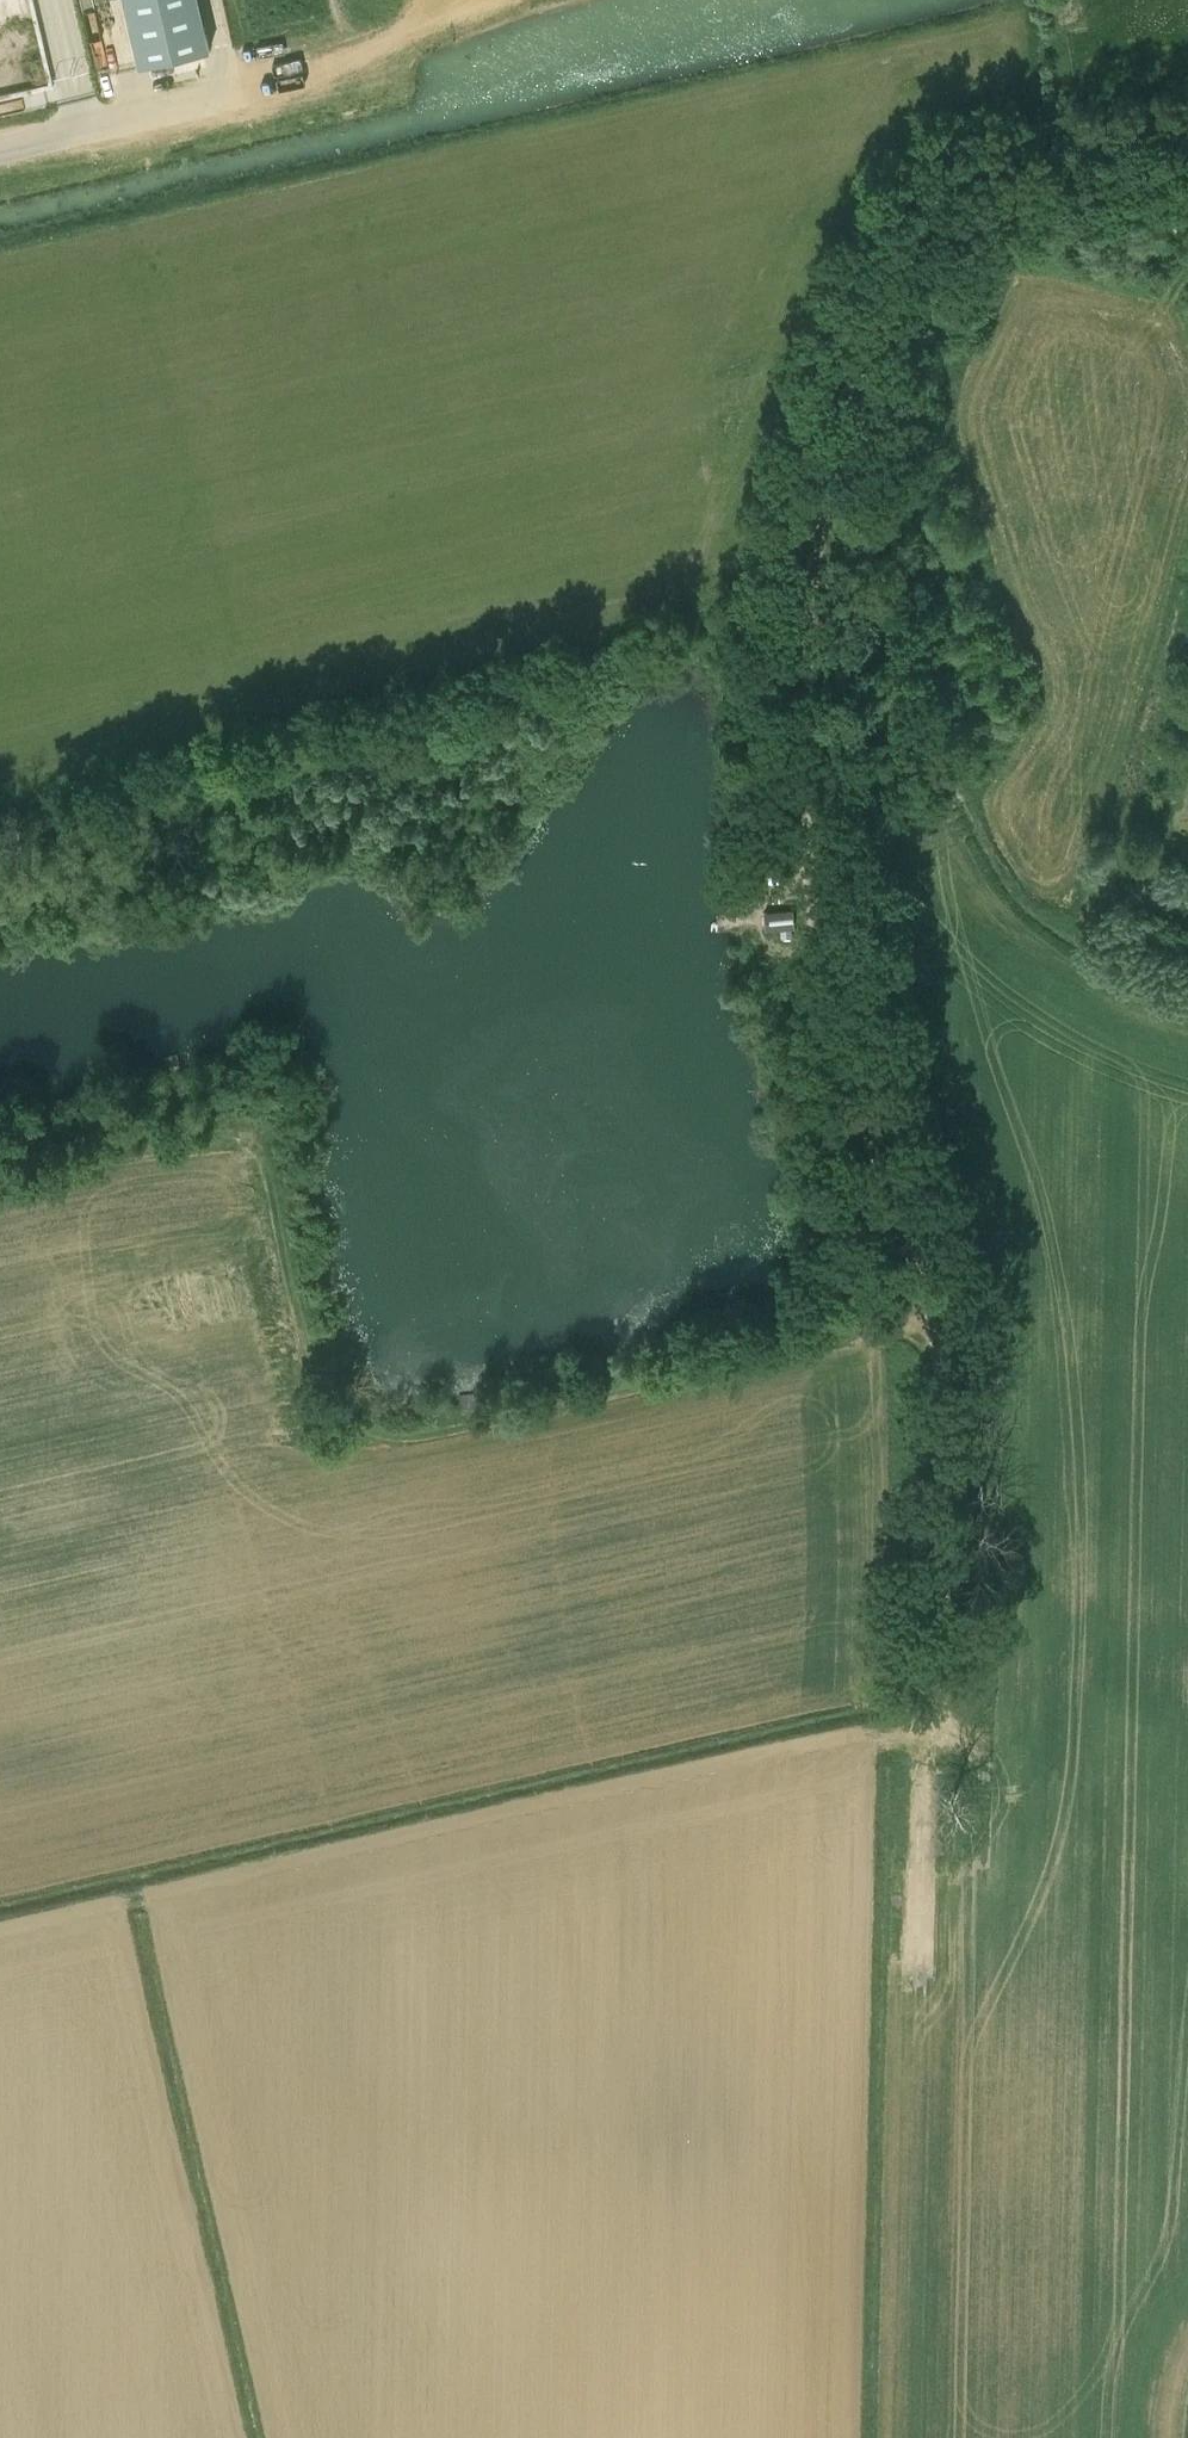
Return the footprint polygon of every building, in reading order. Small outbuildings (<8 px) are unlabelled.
[(139,66),(212,49),(200,0),(124,0),(139,66)]
